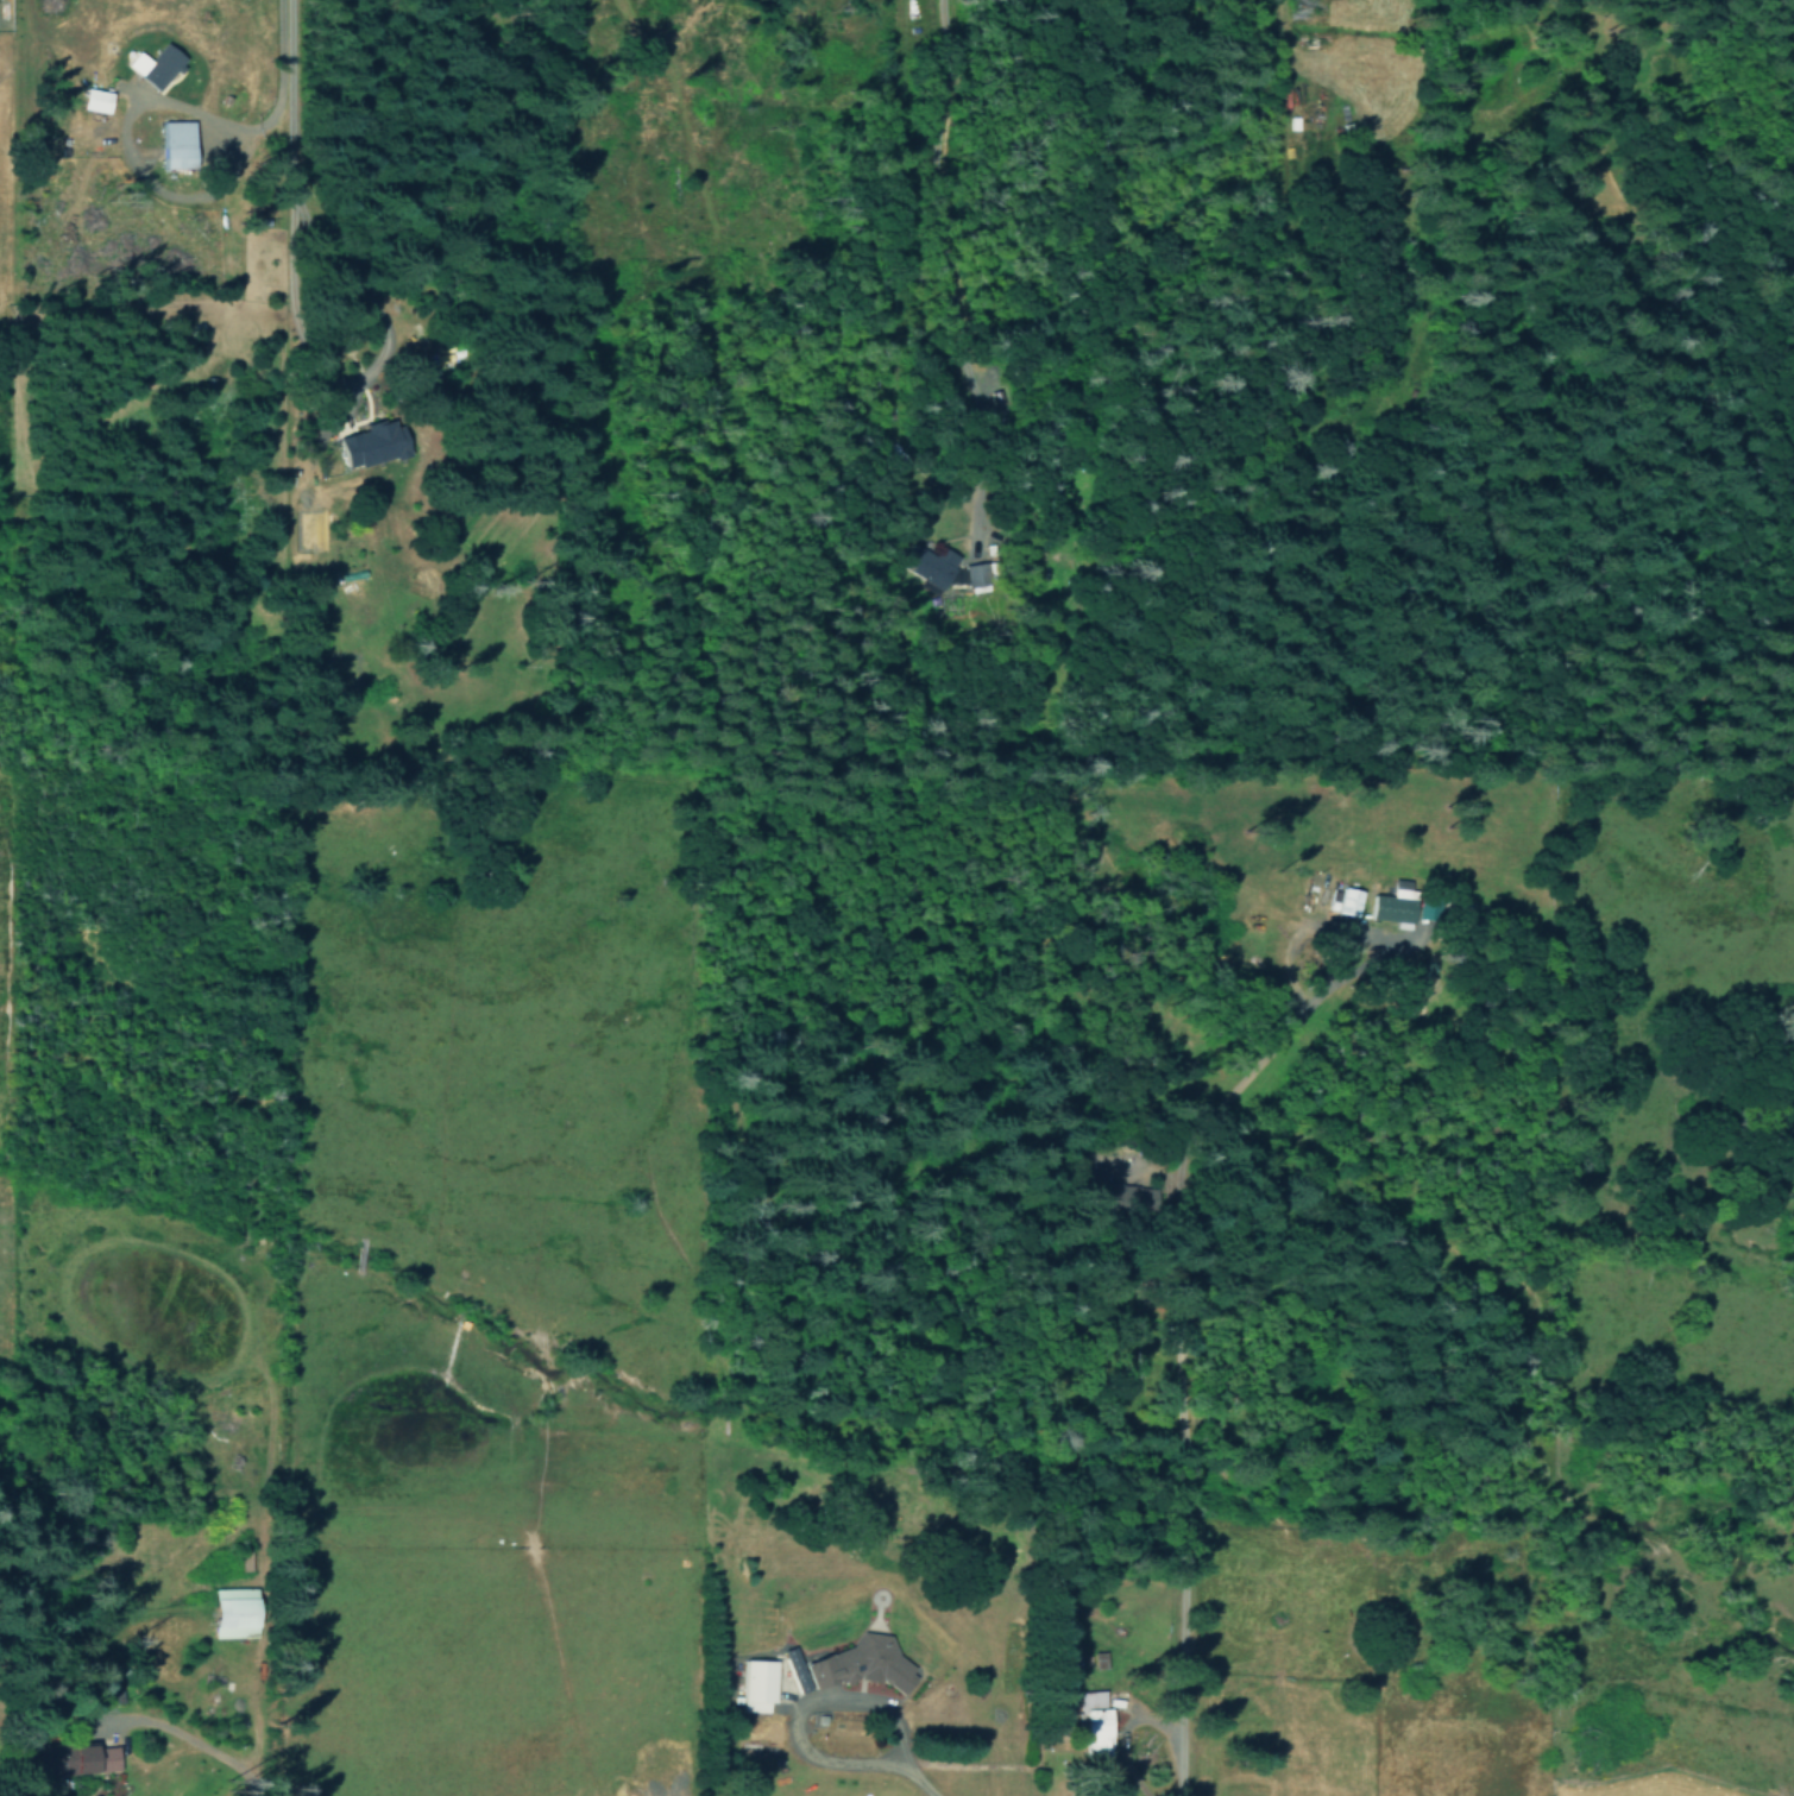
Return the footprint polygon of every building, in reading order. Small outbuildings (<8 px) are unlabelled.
[(183,60),(164,42),(135,75),(155,92),(183,60)] [(109,93),(82,88),(78,108),(105,113),(109,93)] [(189,169),(190,121),(159,121),(158,168),(189,169)] [(335,438),(344,469),(405,453),(395,416),(363,425),(364,430),(335,438)] [(960,558),(942,547),(936,556),(913,542),(897,568),(938,593),(960,558)] [(964,565),(966,586),(987,584),(985,563),(964,565)] [(1359,890),(1338,886),(1333,910),(1354,915),(1359,890)] [(1389,897),(1371,894),(1367,916),(1409,923),(1412,901),(1402,899),(1404,889),(1390,887),(1389,897)] [(250,1587),(207,1589),(209,1637),(251,1636),(250,1587)] [(796,1693),(811,1687),(812,1688),(837,1680),(847,1687),(856,1674),(872,1687),(879,1678),(901,1694),(913,1678),(908,1664),(894,1654),(888,1633),(878,1636),(869,1630),(857,1634),(848,1647),(798,1663),(792,1646),(782,1650),(796,1693)] [(767,1712),(768,1702),(773,1703),(774,1661),(742,1660),(740,1711),(767,1712)] [(1081,1750),(1098,1750),(1098,1755),(1107,1755),(1105,1690),(1079,1691),(1081,1750)] [(70,1773),(116,1771),(115,1744),(69,1746),(70,1773)]
